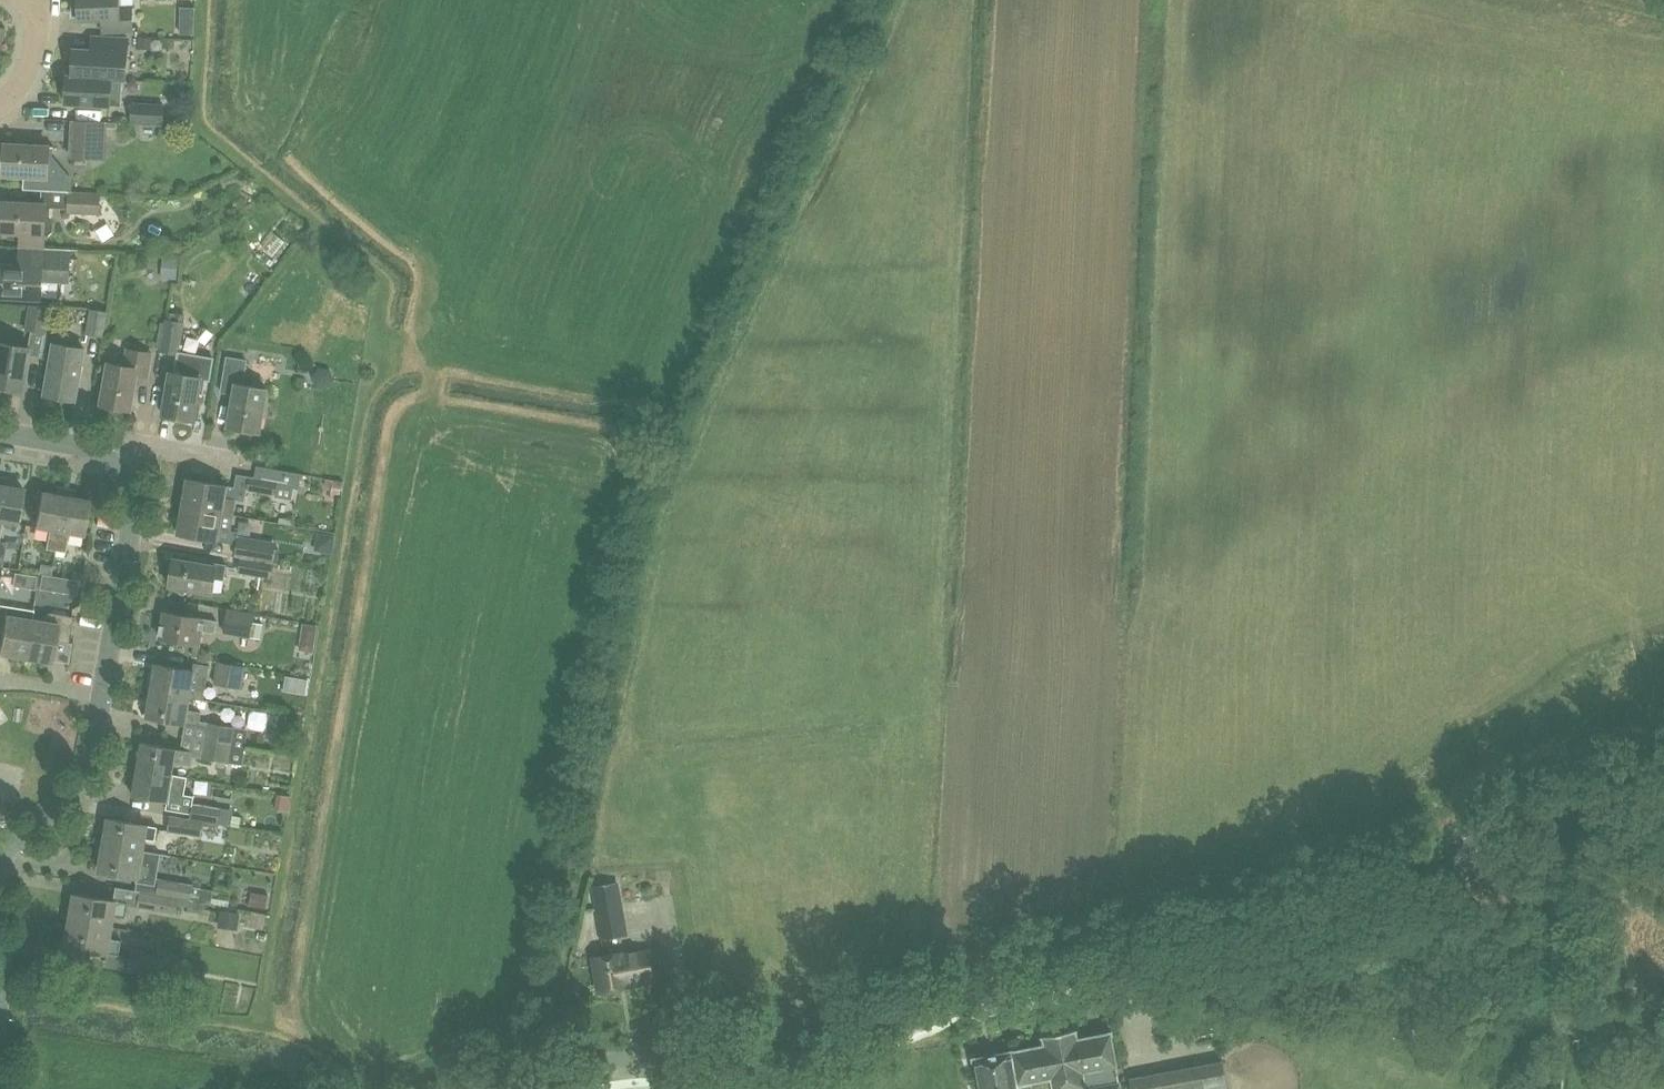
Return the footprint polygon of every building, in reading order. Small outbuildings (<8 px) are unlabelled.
[(134,31),(133,5),(121,6),(120,0),(78,0),(79,20),(103,19),(103,32),(134,31)] [(194,34),(194,22),(179,22),(179,34),(194,34)] [(126,79),(129,38),(92,36),(92,49),(74,48),(73,75),(73,76),(112,78),(112,79),(126,79)] [(153,49),(153,38),(139,38),(138,49),(153,49)] [(122,106),(122,95),(111,94),(112,79),(112,78),(73,76),(73,75),(67,75),(66,103),(122,106)] [(164,105),(133,103),(132,122),(163,124),(164,105)] [(73,120),(72,133),(103,135),(104,121),(73,120)] [(72,133),(71,156),(102,158),(103,135),(72,133)] [(68,191),(71,191),(71,180),(52,157),(52,146),(49,146),(5,143),(3,174),(25,176),(24,189),(68,191)] [(100,214),(101,192),(71,191),(68,191),(67,213),(100,214)] [(44,234),(46,203),(2,201),(0,232),(44,234)] [(233,233),(220,235),(222,249),(236,247),(233,233)] [(172,250),(173,252),(181,253),(184,248),(184,243),(180,240),(175,239),(171,242),(171,247),(172,250)] [(70,249),(52,248),(44,248),(30,247),(29,267),(19,266),(0,265),(0,294),(42,296),(56,297),(57,281),(68,281),(69,275),(70,249)] [(161,278),(177,279),(179,258),(163,257),(161,278)] [(51,307),(30,305),(25,329),(32,330),(35,331),(47,333),(51,307)] [(86,333),(104,336),(108,311),(90,308),(86,333)] [(168,312),(166,322),(160,351),(177,354),(174,372),(170,372),(163,415),(193,421),(198,393),(203,394),(206,379),(210,380),(214,358),(179,351),(183,329),(194,331),(195,320),(185,318),(185,315),(168,312)] [(30,355),(27,355),(28,352),(29,347),(0,342),(0,343),(0,387),(23,391),(30,355)] [(44,395),(75,400),(84,349),(54,343),(44,395)] [(126,366),(109,363),(102,403),(130,408),(135,384),(147,377),(150,355),(129,351),(126,366)] [(267,390),(243,386),(247,360),(228,356),(222,392),(235,394),(229,427),(260,432),(267,390)] [(316,387),(327,389),(335,380),(332,370),(320,367),(312,376),(316,387)] [(281,471),(279,480),(276,494),(288,496),(290,484),(295,484),(295,483),(301,484),(303,475),(281,471)] [(276,494),(279,480),(256,476),(255,477),(241,475),(235,487),(247,489),(276,494)] [(245,502),(247,489),(235,487),(188,479),(183,506),(222,512),(224,498),(245,502)] [(341,498),(343,482),(323,479),(323,482),(332,484),(331,488),(323,486),(322,495),(341,498)] [(17,524),(23,489),(0,485),(0,533),(2,522),(17,524)] [(46,548),(55,550),(65,496),(41,491),(34,527),(49,530),(46,548)] [(68,533),(83,536),(90,500),(65,496),(55,550),(65,552),(68,533)] [(178,533),(228,542),(230,530),(219,528),(222,512),(183,506),(178,533)] [(235,556),(241,557),(273,562),(275,552),(256,549),(258,539),(239,535),(235,556)] [(241,557),(238,573),(270,578),(273,562),(241,557)] [(212,593),(214,579),(224,581),(227,565),(205,561),(205,564),(174,559),(169,585),(212,593)] [(7,580),(9,568),(1,567),(1,565),(0,565),(0,579),(7,580)] [(41,574),(39,589),(55,591),(58,576),(41,574)] [(26,657),(32,619),(31,619),(33,610),(0,605),(0,631),(2,631),(0,646),(0,653),(26,657)] [(224,633),(250,638),(250,637),(251,637),(254,622),(253,622),(254,613),(228,609),(224,633)] [(46,621),(32,619),(26,657),(51,661),(55,640),(68,642),(72,616),(48,612),(46,621)] [(164,612),(160,638),(199,644),(202,630),(215,632),(217,620),(164,612)] [(254,622),(251,637),(261,639),(264,624),(254,622)] [(303,640),(310,637),(311,629),(305,624),(298,627),(297,635),(303,640)] [(192,644),(190,656),(200,658),(203,645),(192,644)] [(245,667),(218,662),(215,683),(242,688),(245,667)] [(190,697),(192,684),(206,686),(208,673),(155,664),(151,690),(190,697)] [(187,710),(190,697),(151,690),(146,716),(199,725),(201,712),(187,710)] [(208,723),(205,739),(246,746),(249,729),(235,727),(208,723)] [(205,739),(201,758),(242,765),(246,746),(205,739)] [(142,742),(137,768),(172,774),(175,761),(190,764),(192,751),(142,742)] [(183,804),(185,791),(188,777),(172,774),(137,768),(133,795),(166,801),(166,800),(183,804)] [(190,803),(187,817),(218,823),(222,808),(190,803)] [(168,831),(201,836),(203,825),(217,827),(218,823),(187,817),(187,818),(171,815),(168,831)] [(108,818),(103,845),(142,851),(144,839),(155,840),(157,826),(108,818)] [(193,885),(160,880),(160,879),(157,878),(161,854),(142,851),(103,845),(99,870),(137,877),(136,881),(138,882),(136,890),(141,891),(156,893),(199,900),(199,901),(205,903),(229,906),(231,893),(201,888),(202,884),(200,881),(196,880),(194,882),(193,885)] [(601,939),(628,934),(619,882),(592,887),(601,939)] [(199,900),(156,893),(141,891),(138,908),(175,913),(177,904),(199,909),(197,918),(214,921),(216,911),(205,909),(205,903),(199,901),(199,900)] [(269,894),(252,891),(249,906),(267,909),(269,894)] [(75,894),(70,920),(112,927),(114,916),(125,917),(128,903),(75,894)] [(187,915),(196,916),(197,910),(188,908),(187,915)] [(238,930),(241,914),(221,911),(218,927),(238,930)] [(112,927),(70,920),(66,946),(119,956),(122,940),(110,938),(112,927)] [(619,952),(592,957),(598,992),(627,987),(627,984),(668,977),(663,948),(620,955),(619,952)] [(132,951),(128,971),(165,978),(168,956),(132,951)] [(1012,1053),(1019,1088),(1071,1088),(1086,1086),(1087,1088),(1123,1088),(1112,1033),(1078,1039),(1076,1030),(1043,1037),(1045,1046),(1012,1053)] [(979,1088),(1019,1088),(1012,1053),(973,1061),(979,1088)] [(1132,1088),(1228,1088),(1222,1061),(1131,1078),(1132,1088)]
